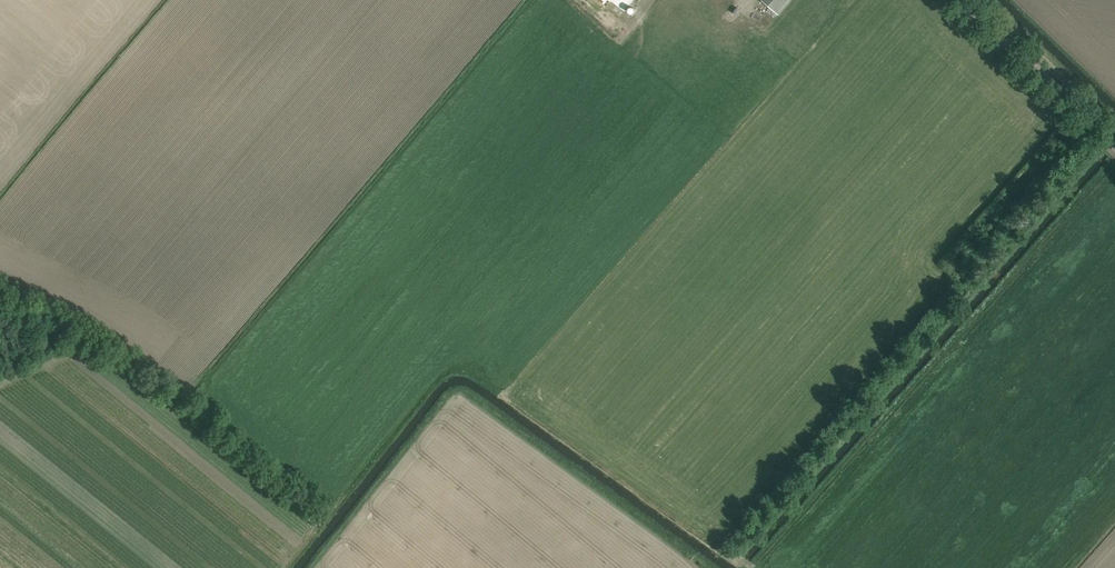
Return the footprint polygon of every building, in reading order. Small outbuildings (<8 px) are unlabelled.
[(625,10),(633,0),(614,0),(625,10)] [(724,10),(733,0),(713,0),(724,10)] [(754,8),(772,23),(792,0),(761,0),(754,8)] [(956,268),(950,274),(957,280),(963,273),(956,268)]
